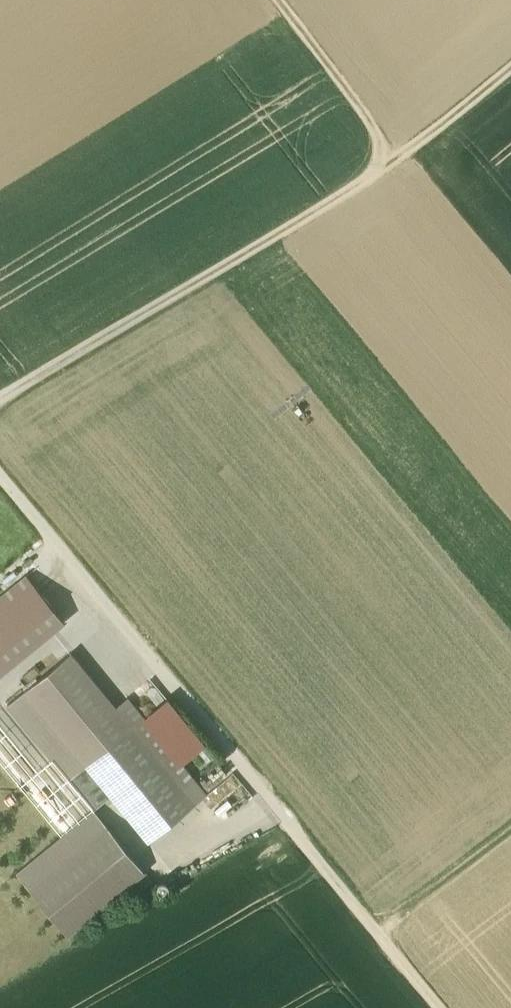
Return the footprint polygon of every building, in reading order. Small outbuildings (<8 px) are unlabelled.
[(58,622),(22,574),(0,591),(0,666),(58,622)] [(72,654),(9,707),(93,810),(111,796),(149,842),(204,796),(125,700),(116,707),(72,654)] [(70,934),(146,873),(95,811),(19,873),(70,934)]
